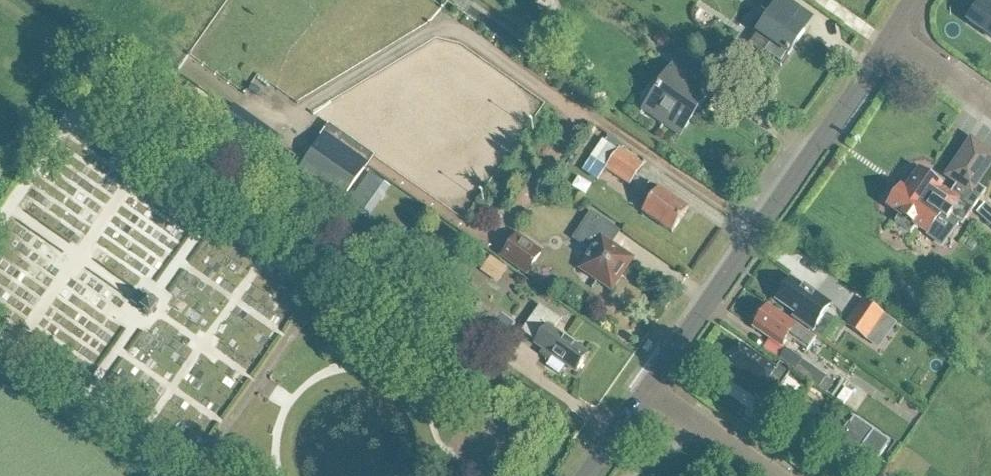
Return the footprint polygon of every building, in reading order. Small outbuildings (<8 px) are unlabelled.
[(800,12),(783,0),(782,0),(782,1),(781,0),(767,0),(761,9),(771,16),(758,35),(772,44),(770,47),(767,52),(782,62),(788,54),(789,55),(805,31),(801,28),(808,18),(800,13),(800,12)] [(990,8),(982,2),(968,23),(990,39),(990,8)] [(681,135),(710,94),(706,91),(713,80),(681,57),(647,105),(667,119),(664,123),(681,135)] [(287,171),(297,158),(281,147),(285,141),(234,106),(217,130),(267,166),(271,160),(287,171)] [(338,210),(371,163),(326,133),(294,179),(338,210)] [(935,241),(936,241),(944,229),(958,239),(965,228),(962,226),(985,193),(976,187),(990,166),(990,156),(971,141),(946,178),(957,185),(949,196),(939,189),(939,188),(926,179),(925,172),(915,174),(916,180),(906,195),(901,191),(898,195),(895,193),(888,203),(892,205),(889,209),(901,217),(895,225),(911,236),(916,227),(935,241)] [(630,187),(645,166),(621,149),(606,171),(630,187)] [(390,190),(369,175),(346,207),(368,222),(390,190)] [(650,186),(644,195),(652,200),(642,214),(672,235),(689,211),(659,190),(658,191),(650,186)] [(985,205),(976,215),(990,228),(990,211),(985,205)] [(610,289),(630,261),(610,247),(618,235),(591,216),(574,241),(594,254),(583,270),(610,289)] [(527,275),(540,256),(516,239),(503,259),(527,275)] [(498,284),(508,269),(491,257),(481,272),(498,284)] [(783,293),(776,302),(796,315),(793,320),(812,333),(831,305),(805,288),(803,290),(791,281),(788,285),(785,284),(781,290),(783,293)] [(152,315),(158,305),(147,297),(147,296),(139,291),(131,302),(140,308),(140,307),(152,315)] [(508,347),(514,336),(496,324),(503,314),(482,300),(469,318),(508,347)] [(869,343),(887,317),(862,300),(845,327),(869,343)] [(576,374),(584,362),(582,361),(586,355),(553,332),(560,322),(540,308),(522,333),(553,355),(552,357),(576,374)] [(815,341),(768,309),(754,330),(782,349),(790,338),(808,351),(815,341)] [(742,347),(729,365),(742,374),(734,386),(766,408),(791,373),(780,366),(776,371),(742,347)] [(826,377),(786,350),(779,360),(819,387),(825,379),(826,377)] [(809,362),(829,376),(837,364),(818,350),(809,362)] [(825,379),(819,387),(828,393),(833,385),(825,379)] [(854,419),(836,445),(871,470),(890,444),(854,419)]
